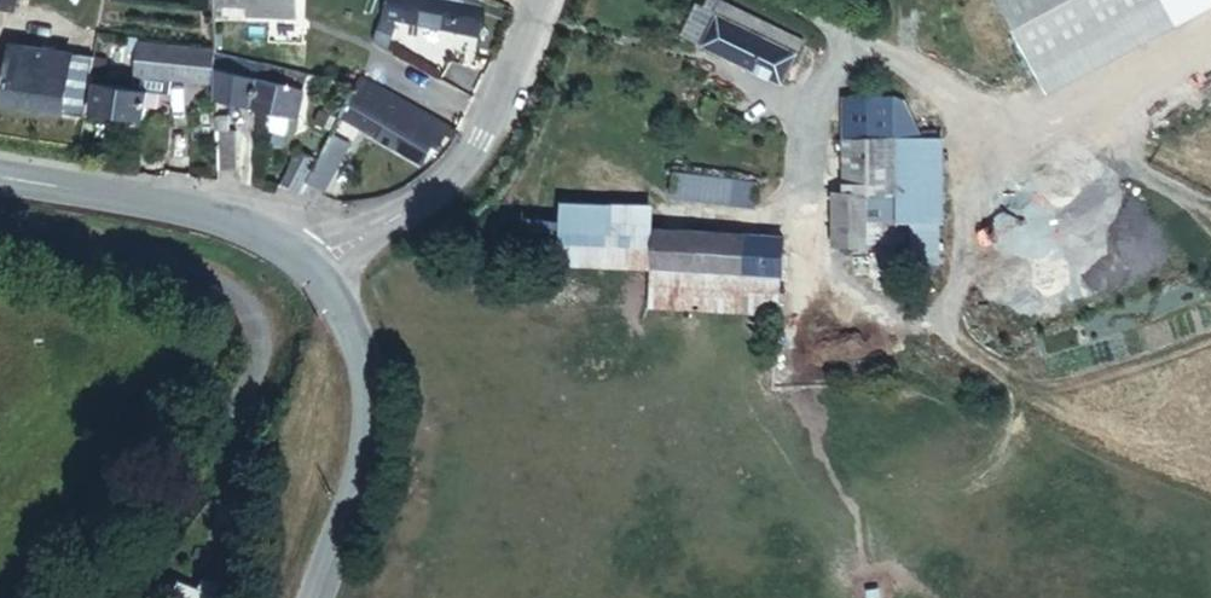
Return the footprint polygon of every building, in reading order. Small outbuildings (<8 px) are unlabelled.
[(297,17),(296,0),(248,0),(248,18),(297,17)] [(478,39),(485,3),(478,2),(473,0),(388,0),(383,18),(478,39)] [(719,11),(723,0),(707,0),(704,7),(696,4),(681,35),(701,47),(719,11)] [(1175,25),(1162,0),(1001,0),(1048,91),(1175,25)] [(701,47),(781,86),(798,50),(719,11),(701,47)] [(103,85),(105,63),(19,54),(17,72),(11,72),(7,105),(61,111),(61,113),(99,117),(103,85)] [(150,89),(227,95),(226,67),(152,59),(150,89)] [(228,106),(262,108),(265,66),(225,64),(226,67),(227,95),(228,106)] [(262,108),(311,111),(314,70),(265,66),(262,108)] [(149,130),(150,89),(103,85),(99,117),(99,126),(149,130)] [(451,141),(459,135),(378,85),(373,92),(438,133),(451,141)] [(416,158),(438,133),(373,92),(354,119),(416,158)] [(230,166),(251,165),(250,122),(228,122),(230,166)] [(884,253),(886,218),(890,135),(843,133),(840,183),(831,182),(826,269),(901,273),(902,254),(884,253)] [(312,182),(334,191),(364,150),(342,136),(326,161),(312,182)] [(312,182),(326,161),(309,150),(289,181),(305,192),(312,182)] [(756,182),(674,172),(671,198),(753,209),(756,182)] [(652,272),(654,230),(654,206),(559,203),(558,223),(524,221),(514,242),(556,246),(555,265),(652,272)] [(884,253),(902,254),(904,218),(886,218),(884,253)] [(779,314),(783,237),(654,230),(652,272),(650,307),(779,314)] [(212,590),(194,584),(191,592),(174,587),(171,597),(210,597),(212,590)]
